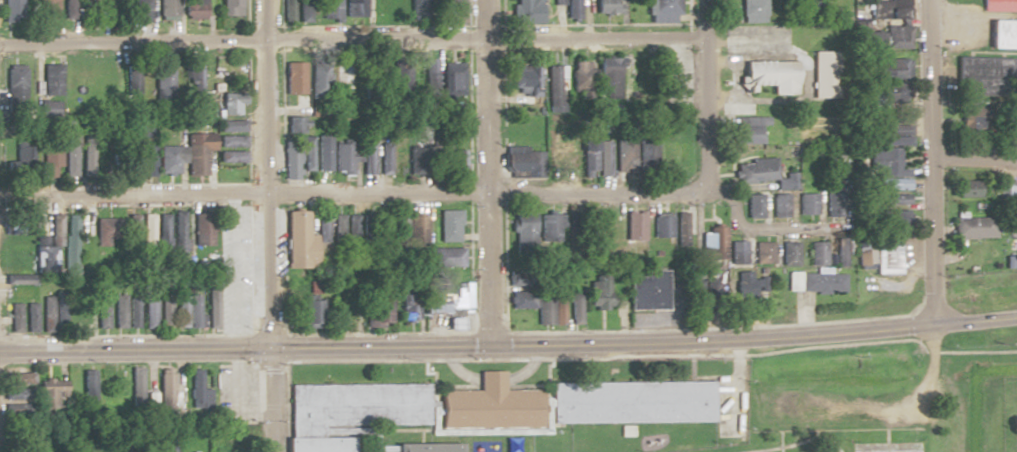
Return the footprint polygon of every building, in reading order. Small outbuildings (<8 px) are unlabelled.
[(22,22),(22,0),(1,0),(1,22),(22,22)] [(32,20),(55,19),(54,0),(31,0),(32,20)] [(72,19),(72,0),(62,0),(62,19),(72,19)] [(147,0),(131,0),(131,25),(147,25),(147,0)] [(175,0),(157,0),(157,18),(176,18),(175,0)] [(204,0),(182,0),(182,20),(204,20),(204,0)] [(220,16),(240,16),(240,0),(220,0),(220,16)] [(338,0),(321,0),(321,20),(338,20),(338,0)] [(393,19),(402,19),(402,0),(393,0),(393,19)] [(412,22),(431,22),(431,0),(412,0),(412,22)] [(462,0),(438,0),(438,25),(462,25),(462,0)] [(539,23),(539,0),(512,0),(512,23),(539,23)] [(563,21),(575,21),(575,0),(563,0),(563,21)] [(593,15),(615,15),(615,0),(593,0),(593,15)] [(676,0),(645,0),(645,19),(676,19),(676,0)] [(739,17),(763,17),(763,0),(739,0),(739,17)] [(869,28),(881,28),(881,49),(907,49),(907,0),(869,0),(869,28)] [(980,12),(1016,12),(1016,0),(980,0),(980,12)] [(308,23),(308,1),(297,1),(297,23),(308,23)] [(986,49),(1008,49),(1008,21),(986,21),(986,49)] [(991,94),(991,82),(1013,82),(1013,79),(1016,79),(1016,58),(955,59),(955,94),(991,94)] [(615,59),(597,59),(597,97),(615,97),(615,59)] [(909,59),(884,59),(884,80),(909,80),(909,59)] [(794,95),(795,62),(740,61),(740,91),(754,91),(754,86),(770,87),(770,94),(794,95)] [(570,96),(588,96),(588,62),(570,62),(570,96)] [(283,95),(302,95),(302,63),(283,63),(283,95)] [(459,95),(459,63),(437,63),(437,95),(459,95)] [(508,64),(508,94),(535,94),(535,64),(508,64)] [(59,97),(59,65),(41,65),(41,97),(59,97)] [(350,65),(335,65),(335,91),(350,91),(350,65)] [(23,66),(4,66),(4,103),(23,103),(23,66)] [(561,97),(561,66),(544,66),(544,97),(561,97)] [(185,96),(201,96),(201,68),(185,68),(185,96)] [(311,93),(324,93),(324,72),(311,72),(311,93)] [(220,93),(220,112),(234,112),(234,105),(244,105),(244,74),(234,74),(234,93),(220,93)] [(139,93),(137,75),(126,77),(128,94),(139,93)] [(887,88),(891,101),(902,98),(898,85),(887,88)] [(957,127),(983,127),(983,106),(957,106),(957,127)] [(909,125),(909,110),(879,110),(879,125),(877,125),(878,146),(909,145),(909,125)] [(309,172),(309,136),(302,136),(302,118),(282,118),(282,179),(299,179),(299,172),(309,172)] [(761,118),(733,118),(733,144),(761,144),(761,118)] [(217,148),(243,148),(243,120),(217,120),(217,148)] [(591,132),(577,132),(577,177),(591,177),(591,132)] [(156,147),(156,174),(177,174),(177,163),(185,163),(185,175),(204,175),(204,135),(184,135),(184,147),(156,147)] [(41,177),(59,177),(59,137),(41,137),(41,177)] [(314,171),(327,171),(327,137),(314,137),(314,171)] [(654,138),(637,138),(637,165),(654,165),(654,138)] [(91,175),(91,139),(71,139),(71,175),(91,175)] [(617,171),(630,171),(630,139),(617,139),(617,171)] [(597,176),(608,176),(608,141),(597,141),(597,176)] [(371,175),(371,142),(358,142),(358,175),(371,175)] [(571,142),(550,142),(550,167),(571,167),(571,142)] [(331,144),(331,175),(350,175),(350,144),(331,144)] [(390,175),(390,144),(377,144),(377,175),(390,175)] [(405,175),(418,175),(418,146),(405,146),(405,175)] [(525,172),(525,177),(541,177),(541,152),(524,151),(524,146),(502,146),(502,172),(525,172)] [(144,175),(153,175),(153,147),(144,147),(144,175)] [(906,177),(906,167),(897,167),(897,147),(854,147),(854,177),(906,177)] [(122,177),(136,177),(136,148),(122,148),(122,177)] [(27,149),(16,150),(17,162),(29,160),(27,149)] [(464,150),(451,150),(451,173),(464,173),(464,150)] [(243,163),(243,151),(217,151),(217,163),(243,163)] [(733,163),(733,182),(773,181),(772,162),(733,163)] [(986,197),(986,180),(953,180),(953,197),(986,197)] [(994,182),(994,204),(1016,204),(1016,182),(994,182)] [(907,193),(876,192),(876,205),(907,206),(907,193)] [(760,218),(760,194),(744,194),(744,218),(760,218)] [(786,217),(786,194),(770,194),(770,217),(786,217)] [(797,194),(797,214),(815,214),(815,194),(797,194)] [(840,194),(824,194),(824,216),(840,216),(840,194)] [(282,265),(310,265),(310,236),(305,236),(305,211),(282,211),(282,265)] [(435,243),(457,243),(457,211),(435,211),(435,243)] [(643,211),(623,211),(623,241),(643,241),(643,211)] [(887,226),(906,226),(906,211),(887,211),(887,226)] [(172,213),(172,254),(184,254),(184,213),(172,213)] [(530,233),(530,213),(503,213),(503,241),(523,241),(523,233),(530,233)] [(669,213),(651,214),(651,239),(669,238),(669,213)] [(685,213),(673,213),(673,246),(685,246),(685,213)] [(166,256),(166,214),(155,214),(155,256),(166,256)] [(209,247),(209,214),(192,214),(192,247),(209,247)] [(558,214),(536,214),(536,244),(558,244),(558,214)] [(58,215),(47,215),(47,246),(34,246),(34,269),(58,269),(58,215)] [(137,215),(137,226),(129,226),(130,247),(150,247),(150,215),(137,215)] [(355,215),(345,215),(345,241),(355,241),(355,215)] [(68,238),(77,238),(78,216),(69,216),(68,238)] [(330,241),(341,241),(341,216),(330,216),(330,241)] [(405,248),(424,248),(424,216),(405,216),(405,248)] [(316,241),(325,241),(325,217),(316,217),(316,241)] [(94,247),(114,247),(114,218),(94,218),(94,247)] [(951,218),(951,239),(993,239),(993,218),(951,218)] [(399,219),(391,219),(392,245),(400,245),(399,219)] [(699,229),(699,260),(723,260),(723,229),(699,229)] [(897,273),(897,237),(876,237),(876,273),(897,273)] [(849,238),(835,238),(835,266),(849,266),(849,238)] [(871,239),(855,239),(855,267),(871,267),(871,239)] [(824,241),(808,241),(808,265),(824,265),(824,241)] [(771,242),(755,242),(755,266),(771,266),(771,242)] [(796,242),(780,242),(780,265),(796,265),(796,242)] [(430,267),(461,267),(461,249),(430,249),(430,267)] [(786,292),(843,293),(843,273),(786,273),(786,292)] [(664,310),(664,274),(627,274),(627,310),(664,310)] [(34,275),(3,275),(3,299),(34,299),(34,275)] [(585,275),(585,310),(607,310),(607,275),(585,275)] [(299,294),(299,327),(321,327),(321,281),(306,281),(306,294),(299,294)] [(467,314),(467,284),(451,283),(451,297),(440,297),(440,284),(421,283),(420,313),(467,314)] [(530,309),(530,285),(506,285),(506,309),(530,309)] [(355,323),(355,292),(330,292),(330,323),(355,323)] [(560,292),(534,292),(534,325),(560,325),(560,292)] [(96,327),(105,327),(105,294),(96,294),(96,327)] [(112,294),(112,328),(134,328),(134,294),(112,294)] [(174,328),(196,328),(196,294),(174,294),(174,328)] [(387,326),(387,294),(363,294),(363,326),(387,326)] [(413,322),(413,294),(397,294),(397,322),(413,322)] [(59,296),(40,296),(40,332),(59,332),(59,296)] [(215,328),(215,296),(202,296),(202,328),(215,328)] [(140,328),(152,328),(152,297),(140,297),(140,328)] [(168,300),(157,300),(157,328),(168,328),(168,300)] [(23,332),(35,332),(35,302),(23,302),(23,332)] [(20,332),(19,303),(7,303),(8,332),(20,332)] [(128,367),(128,403),(140,403),(140,367),(128,367)] [(187,408),(201,408),(201,368),(187,368),(187,408)] [(111,369),(111,370),(98,369),(96,404),(122,406),(124,369),(111,369)] [(78,401),(89,401),(89,370),(78,370),(78,401)] [(155,370),(155,414),(168,414),(168,370),(155,370)] [(537,425),(537,388),(498,388),(498,370),(473,370),(473,388),(437,388),(437,426),(537,425)] [(31,382),(31,372),(9,372),(9,382),(31,382)] [(546,382),(546,421),(711,421),(710,381),(546,382)] [(422,423),(421,382),(286,384),(286,436),(318,435),(317,424),(422,423)] [(35,400),(61,400),(61,385),(35,385),(35,400)] [(4,402),(26,404),(28,389),(6,387),(4,402)] [(345,435),(345,451),(280,451),(280,436),(286,436),(318,435),(345,435)] [(160,451),(171,451),(171,442),(160,442),(160,451)] [(454,442),(390,442),(390,451),(454,451),(454,442)]
